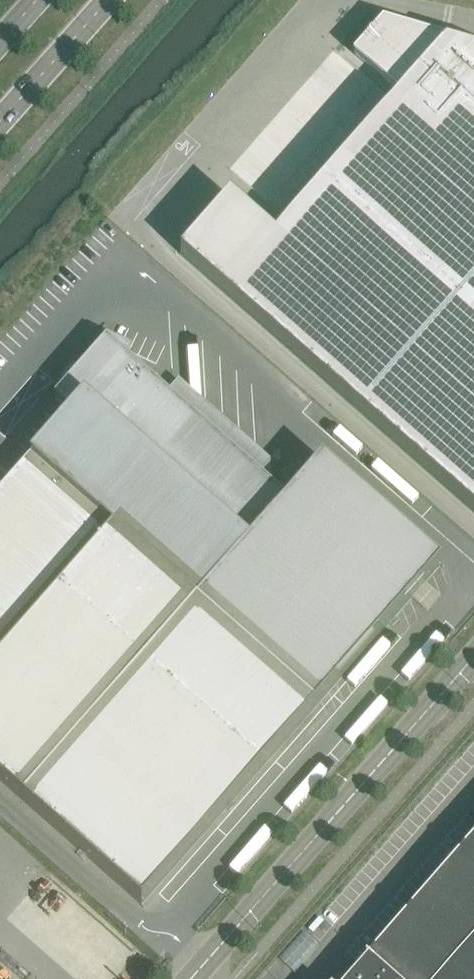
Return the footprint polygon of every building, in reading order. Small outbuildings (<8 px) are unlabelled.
[(181,254),(473,512),(473,49),(448,41),(447,42),(383,23),(356,56),(401,95),(275,237),(230,198),(181,254)] [(24,801),(143,904),(314,709),(440,565),(323,461),(288,500),(271,485),(270,462),(254,463),(253,448),(238,448),(237,433),(221,434),(220,418),(205,419),(204,404),(188,405),(187,389),(171,390),(171,397),(168,394),(126,357),(106,340),(55,398),(71,412),(30,459),(35,462),(0,502),(0,505),(18,521),(0,541),(0,779),(24,801)] [(352,978),(473,978),(473,840),(352,978)]
